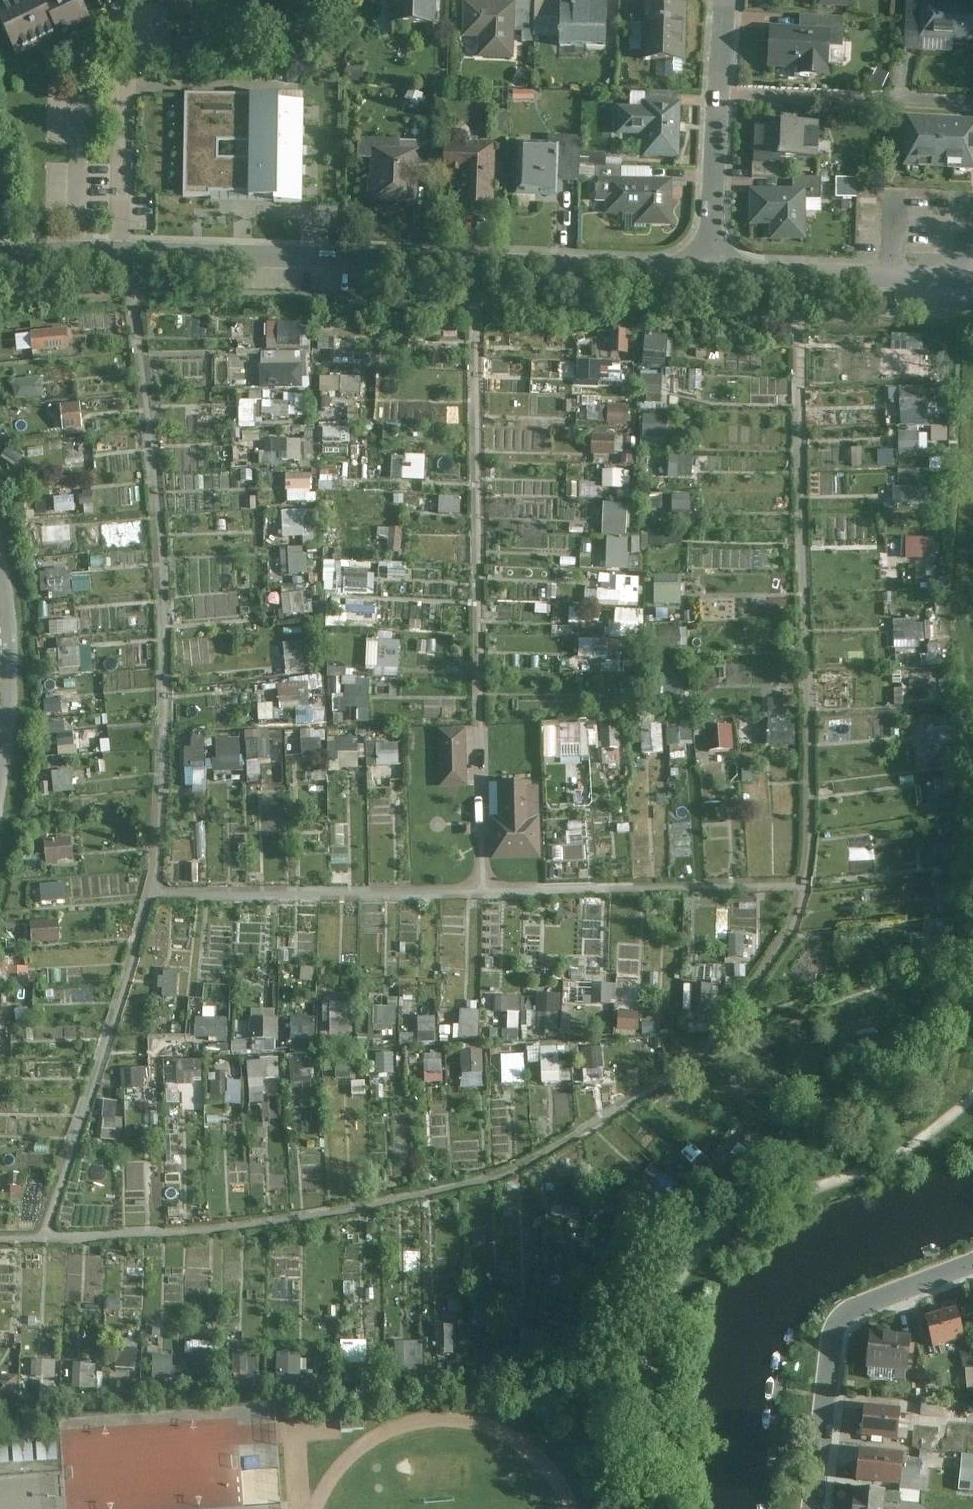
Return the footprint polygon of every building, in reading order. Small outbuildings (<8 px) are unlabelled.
[(0,3),(0,19),(18,56),(59,35),(62,40),(95,25),(82,0),(7,0),(0,3)] [(439,0),(396,0),(396,25),(439,25),(439,0)] [(517,30),(518,1),(513,1),(465,0),(465,36),(480,35),(479,59),(517,59),(517,30)] [(538,0),(513,0),(513,1),(518,1),(517,30),(524,30),(525,40),(537,40),(537,17),(538,0)] [(566,0),(538,0),(537,17),(565,17),(566,0)] [(612,0),(566,0),(565,17),(565,46),(613,45),(612,0)] [(645,23),(645,2),(659,2),(659,0),(623,0),(622,22),(645,23)] [(941,0),(908,0),(905,50),(923,51),(924,39),(972,42),(972,1),(941,0)] [(689,60),(690,3),(659,2),(645,2),(645,23),(644,59),(689,60)] [(801,15),(801,27),(831,29),(831,46),(843,47),(845,17),(801,15)] [(798,75),(829,76),(831,46),(831,29),(801,27),(770,27),(768,68),(798,68),(798,75)] [(650,92),(650,101),(681,102),(681,92),(650,92)] [(298,94),(182,93),(178,194),(297,197),(298,94)] [(684,158),(684,102),(681,102),(650,101),(648,101),(648,106),(622,106),(621,135),(647,136),(646,157),(684,158)] [(511,111),(495,111),(495,137),(510,137),(511,111)] [(907,116),(905,164),(972,166),(972,118),(907,116)] [(818,158),(820,122),(782,120),(781,128),(755,128),(753,163),(781,163),(781,158),(818,158)] [(562,136),(562,147),(562,181),(583,181),(583,136),(562,136)] [(421,166),(421,140),(360,138),(359,158),(374,159),(373,178),(370,178),(369,203),(420,205),(421,166)] [(434,140),(421,140),(421,166),(434,166),(434,140)] [(498,207),(499,144),(447,144),(447,177),(462,177),(462,207),(498,207)] [(562,181),(562,147),(520,147),(520,195),(561,195),(562,181)] [(781,163),(753,163),(753,176),(781,176),(781,163)] [(601,166),(601,178),(625,178),(625,167),(601,166)] [(5,167),(0,168),(0,197),(12,194),(5,167)] [(793,178),(794,188),(807,188),(807,200),(822,199),(822,177),(793,178)] [(675,225),(677,179),(625,178),(601,178),(593,185),(592,195),(598,202),(608,203),(608,213),(639,215),(638,224),(675,225)] [(807,200),(807,188),(794,188),(749,188),(749,225),(770,225),(770,240),(807,240),(807,200)] [(306,348),(306,319),(266,319),(266,348),(306,348)] [(615,352),(631,352),(632,322),(615,322),(615,352)] [(29,350),(69,348),(68,327),(28,329),(29,350)] [(644,332),(641,358),(665,360),(668,335),(644,332)] [(258,353),(260,387),(298,385),(296,351),(258,353)] [(642,371),(642,395),(661,395),(661,371),(642,371)] [(12,378),(14,399),(43,396),(42,376),(12,378)] [(900,413),(931,411),(929,384),(898,386),(900,413)] [(251,397),(240,397),(240,421),(300,421),(300,392),(251,392),(251,397)] [(61,428),(79,428),(80,403),(61,403),(61,428)] [(629,423),(630,403),(608,403),(608,423),(629,423)] [(642,445),(667,445),(667,413),(642,413),(642,445)] [(898,451),(918,451),(918,432),(898,432),(898,451)] [(620,437),(589,436),(589,452),(620,452),(620,437)] [(303,459),(302,437),(264,439),(265,452),(278,452),(278,460),(303,459)] [(73,441),(74,458),(91,457),(90,440),(73,441)] [(690,477),(691,452),(667,452),(667,476),(690,477)] [(391,478),(424,479),(425,454),(392,454),(391,478)] [(604,467),(603,486),(626,487),(626,468),(604,467)] [(313,499),(311,472),(287,474),(288,501),(313,499)] [(691,509),(691,493),(672,493),(672,509),(691,509)] [(440,495),(438,511),(457,513),(459,498),(440,495)] [(628,502),(601,501),(601,534),(628,534),(628,502)] [(283,536),(305,536),(305,509),(283,509),(283,536)] [(61,522),(38,523),(38,543),(61,542),(61,522)] [(389,528),(391,549),(401,548),(399,527),(389,528)] [(606,567),(630,567),(629,536),(606,536),(606,567)] [(911,557),(913,539),(904,537),(901,555),(911,557)] [(281,546),(282,573),(308,572),(308,545),(281,546)] [(341,589),(367,591),(369,570),(340,567),(340,561),(328,560),(326,582),(342,584),(341,589)] [(41,570),(41,590),(72,589),(71,568),(41,570)] [(655,582),(656,603),(684,602),(683,581),(655,582)] [(308,591),(281,593),(283,615),(310,613),(308,591)] [(618,607),(615,632),(641,635),(644,610),(618,607)] [(894,640),(933,638),(931,615),(892,618),(894,640)] [(79,631),(78,618),(49,619),(50,633),(79,631)] [(688,646),(688,625),(661,625),(661,646),(688,646)] [(369,640),(368,667),(399,668),(400,631),(375,631),(375,640),(369,640)] [(597,655),(597,637),(580,637),(579,655),(597,655)] [(50,672),(80,671),(78,640),(48,641),(50,672)] [(283,641),(285,672),(305,671),(303,640),(283,641)] [(657,697),(678,697),(679,664),(658,663),(657,697)] [(278,679),(279,701),(311,699),(310,689),(321,688),(320,676),(278,679)] [(47,712),(84,710),(83,695),(46,697),(47,712)] [(78,746),(75,719),(51,721),(53,748),(78,746)] [(590,723),(546,723),(546,758),(590,759),(590,723)] [(734,749),(733,724),(705,725),(707,750),(734,749)] [(603,726),(605,747),(622,746),(621,725),(603,726)] [(673,729),(674,745),(694,744),(693,728),(673,729)] [(470,789),(469,731),(441,731),(442,789),(470,789)] [(189,747),(182,747),(183,764),(204,763),(202,733),(189,734),(189,747)] [(357,758),(358,737),(332,736),(332,758),(357,758)] [(271,737),(214,738),(214,777),(262,777),(262,759),(271,759),(271,737)] [(400,765),(400,743),(375,743),(375,765),(400,765)] [(73,791),(71,769),(52,770),(53,792),(73,791)] [(531,791),(531,785),(500,785),(501,817),(493,817),(494,862),(544,860),(542,790),(531,791)] [(43,861),(71,860),(70,837),(42,838),(43,861)] [(65,900),(64,882),(38,884),(39,902),(65,900)] [(58,941),(58,919),(28,919),(28,941),(58,941)] [(729,935),(730,953),(744,952),(743,934),(729,935)] [(11,986),(29,986),(29,966),(11,966),(11,986)] [(162,996),(180,996),(180,968),(162,968),(162,996)] [(614,1003),(614,983),(580,983),(580,1002),(614,1003)] [(710,983),(682,985),(684,1010),(711,1009),(710,983)] [(530,1028),(561,1028),(562,993),(538,992),(537,1010),(530,1010),(530,1028)] [(510,1011),(510,1028),(522,1028),(523,996),(496,996),(496,1011),(510,1011)] [(327,1000),(327,1032),(355,1032),(355,1000),(327,1000)] [(385,1006),(386,1038),(398,1038),(397,1005),(385,1006)] [(617,1005),(617,1029),(637,1030),(638,1005),(617,1005)] [(252,1007),(252,1049),(277,1049),(277,1007),(252,1007)] [(481,1037),(481,1009),(458,1009),(458,1037),(481,1037)] [(291,1039),(316,1038),(315,1015),(290,1016),(291,1039)] [(437,1040),(437,1015),(416,1016),(416,1040),(437,1040)] [(229,1038),(229,1016),(196,1016),(196,1037),(229,1038)] [(543,1082),(567,1081),(565,1042),(530,1044),(531,1062),(542,1061),(543,1082)] [(463,1086),(486,1086),(486,1048),(462,1049),(463,1086)] [(395,1073),(395,1052),(378,1051),(378,1072),(395,1073)] [(427,1068),(442,1070),(443,1054),(428,1053),(427,1068)] [(291,1054),(291,1081),(314,1081),(315,1055),(291,1054)] [(280,1056),(249,1058),(251,1093),(272,1091),(271,1080),(281,1079),(280,1056)] [(182,1061),(184,1083),(205,1081),(204,1060),(182,1061)] [(146,1066),(122,1068),(124,1088),(147,1086),(146,1066)] [(115,1137),(116,1100),(105,1100),(104,1137),(115,1137)] [(964,1336),(955,1305),(924,1314),(932,1345),(964,1336)] [(433,1325),(433,1354),(452,1354),(452,1325),(433,1325)] [(913,1335),(870,1329),(865,1364),(909,1370),(913,1335)] [(119,1337),(116,1366),(138,1368),(141,1339),(119,1337)] [(190,1358),(218,1358),(218,1341),(190,1340),(190,1358)] [(394,1340),(394,1370),(423,1370),(422,1340),(394,1340)] [(275,1380),(300,1380),(300,1352),(276,1352),(275,1380)] [(258,1374),(258,1354),(233,1354),(234,1374),(258,1374)] [(35,1358),(35,1375),(59,1376),(59,1359),(35,1358)] [(153,1358),(153,1377),(175,1377),(175,1358),(153,1358)] [(72,1374),(73,1388),(97,1387),(96,1361),(74,1362),(74,1374),(72,1374)] [(17,1401),(18,1374),(0,1373),(0,1400),(17,1401)] [(947,1404),(922,1401),(921,1414),(946,1417),(947,1404)] [(904,1406),(867,1403),(864,1434),(901,1437),(904,1406)] [(61,1463),(59,1430),(0,1433),(0,1467),(61,1463)] [(970,1433),(952,1431),(950,1448),(968,1450),(970,1433)] [(921,1453),(863,1447),(859,1478),(904,1482),(905,1472),(919,1473),(921,1453)] [(942,1452),(940,1467),(961,1469),(959,1489),(972,1490),(972,1455),(942,1452)] [(889,1489),(859,1487),(858,1499),(858,1508),(887,1508),(889,1489)]
